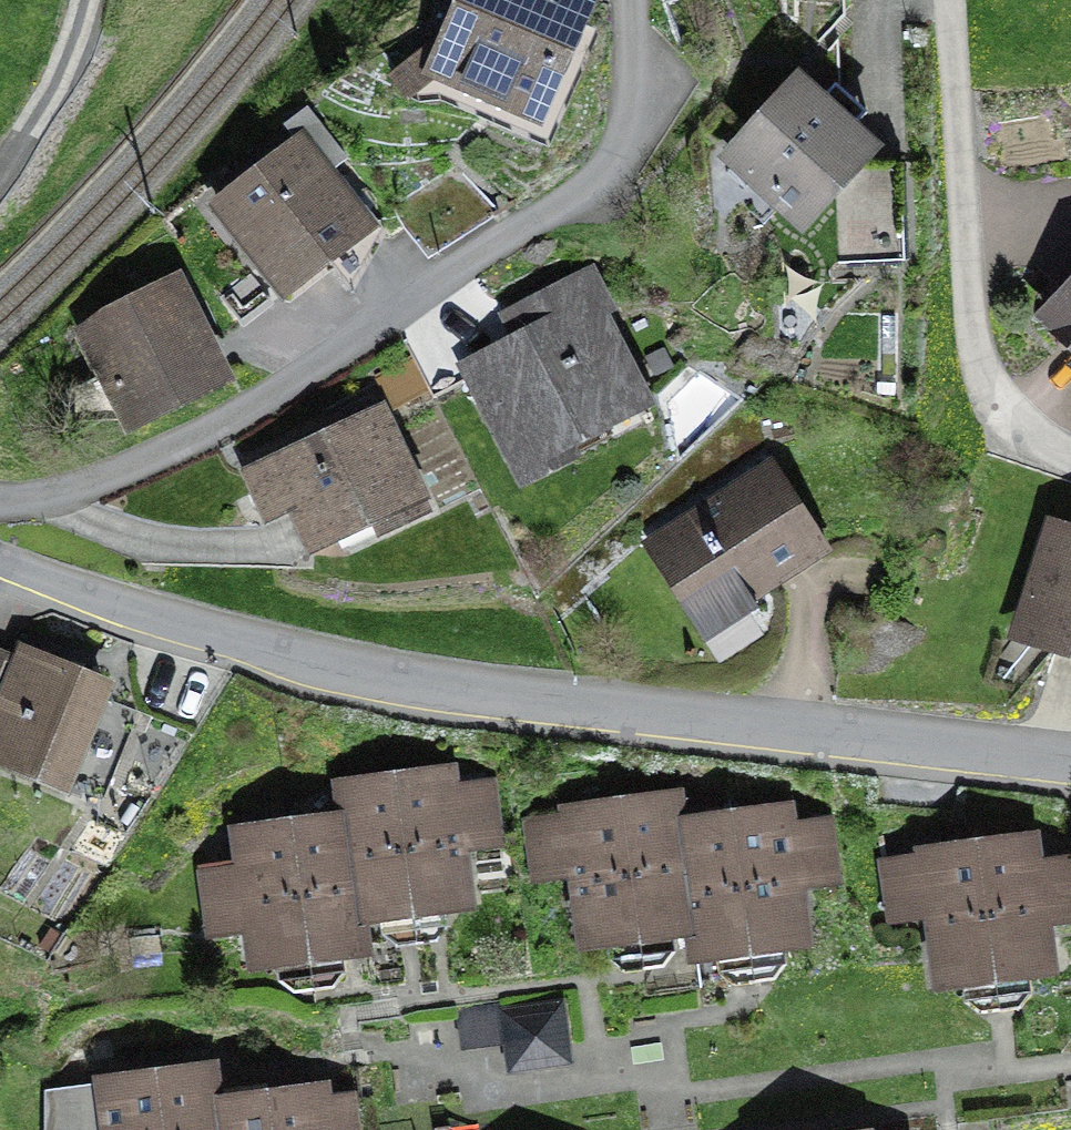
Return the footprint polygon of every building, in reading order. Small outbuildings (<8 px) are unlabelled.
[(535,118),(588,0),(467,0),(434,73),(535,118)] [(803,219),(867,149),(800,89),(737,159),(803,219)] [(224,211),(286,288),(366,225),(304,148),(224,211)] [(566,435),(640,400),(584,285),(515,318),(528,345),(475,371),(525,472),(573,449),(566,435)] [(135,419),(217,378),(174,293),(93,334),(135,419)] [(1070,337),(1070,300),(1052,318),(1070,337)] [(318,541),(401,514),(370,418),(287,444),(318,541)] [(807,548),(762,475),(650,545),(695,617),(807,548)] [(1050,538),(1018,640),(1070,657),(1070,545),(1050,538)] [(64,787),(103,690),(24,658),(20,667),(0,659),(0,761),(64,787)] [(451,777),(398,784),(416,916),(469,909),(461,848),(489,844),(481,788),(453,792),(451,777)] [(416,916),(398,784),(344,792),(348,822),(361,923),(416,916)] [(622,807),(640,943),(695,936),(681,830),(677,800),(622,807)] [(588,950),(640,943),(622,807),(569,814),(571,824),(547,827),(554,877),(577,874),(588,950)] [(786,816),(737,822),(755,954),(805,948),(796,886),(826,881),(820,834),(789,838),(786,816)] [(291,829),(309,960),(365,953),(361,923),(348,822),(291,829)] [(699,962),(755,954),(737,822),(681,830),(695,936),(699,962)] [(309,960),(291,829),(237,837),(242,873),(214,876),(221,927),(248,923),(254,968),(309,960)] [(995,980),(1050,972),(1043,921),(1070,917),(1070,913),(1064,864),(1036,868),(1033,842),(978,850),(995,980)] [(995,980),(978,850),(922,857),(923,864),(890,868),(896,917),(929,913),(939,987),(995,980)] [(565,996),(503,1008),(515,1068),(577,1056),(565,996)] [(165,1129),(223,1129),(219,1103),(216,1074),(159,1081),(165,1129)] [(159,1081),(104,1088),(110,1129),(165,1129),(159,1081)] [(44,1089),(52,1129),(90,1129),(82,1082),(44,1089)] [(276,1097),(280,1129),(353,1129),(350,1104),(325,1107),(323,1091),(276,1097)] [(276,1097),(219,1103),(223,1129),(280,1129),(276,1097)]
